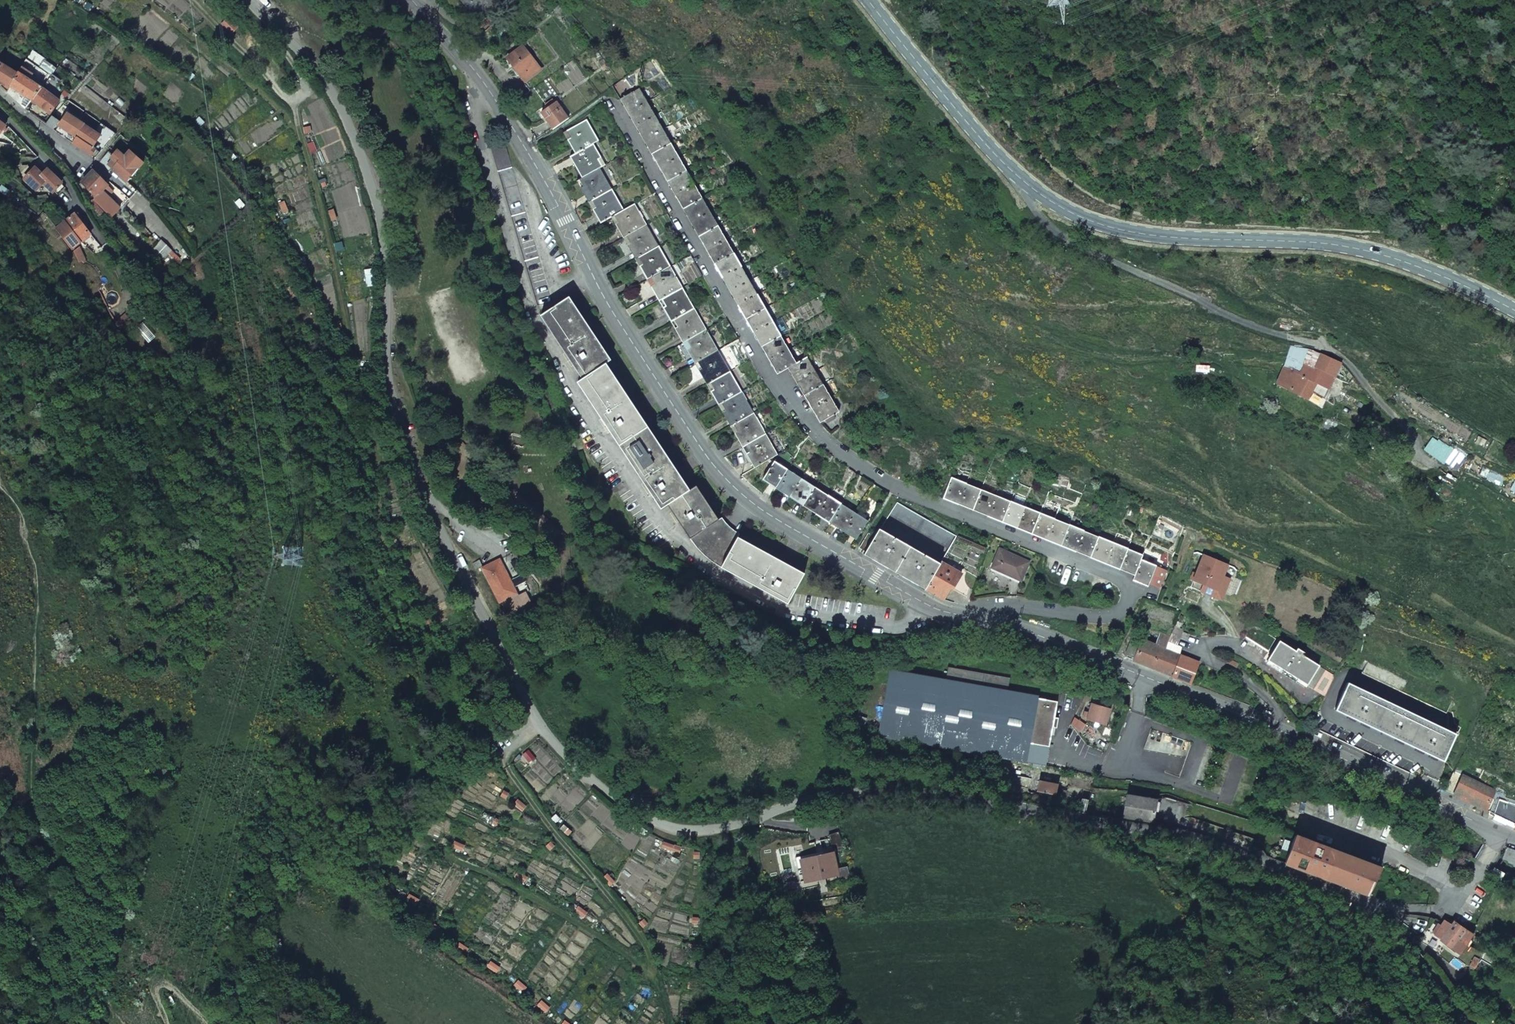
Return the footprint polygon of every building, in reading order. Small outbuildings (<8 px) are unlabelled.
[(478,19),(497,4),(494,0),(460,0),(466,8),(469,6),(478,19)] [(522,47),(507,59),(525,82),(540,70),(522,47)] [(0,67),(0,80),(11,86),(18,72),(3,63),(0,67)] [(18,72),(11,86),(32,100),(42,87),(19,71),(18,72)] [(61,81),(53,74),(49,78),(57,85),(61,81)] [(42,87),(32,100),(47,113),(49,114),(60,102),(42,87)] [(796,363),(639,88),(619,99),(635,126),(777,374),(788,368),(820,423),(838,412),(807,357),(796,363)] [(29,104),(44,117),(47,113),(32,100),(29,104)] [(541,113),(553,130),(568,119),(556,103),(541,113)] [(77,138),(72,144),(91,157),(96,151),(94,150),(103,137),(85,125),(68,114),(59,127),(77,138)] [(52,116),(45,125),(53,130),(60,122),(52,116)] [(598,141),(586,120),(563,133),(575,154),(570,157),(582,178),(576,181),(588,202),(600,224),(611,217),(742,447),(754,469),(777,455),(634,205),(624,210),(612,189),(600,168),(605,165),(593,144),(598,141)] [(502,136),(489,140),(538,306),(552,302),(502,136)] [(62,161),(69,151),(56,142),(51,151),(62,161)] [(139,168),(117,150),(111,157),(107,154),(102,161),(127,182),(139,168)] [(77,155),(69,151),(62,161),(69,167),(77,155)] [(62,184),(47,170),(42,175),(35,169),(24,179),(36,191),(43,183),(53,193),(62,184)] [(121,207),(103,190),(109,184),(94,169),(83,182),(97,196),(96,197),(113,216),(121,207)] [(75,215),(56,229),(72,249),(90,235),(81,222),(83,220),(78,214),(75,215)] [(173,242),(165,233),(158,239),(167,248),(173,242)] [(611,361),(569,298),(540,317),(582,380),(606,364),(611,361)] [(1292,347),(1289,357),(1313,370),(1321,355),(1310,351),(1292,347)] [(1309,379),(1316,383),(1328,389),(1340,363),(1321,355),(1313,370),(1309,379)] [(1289,357),(1286,366),(1309,379),(1313,370),(1289,357)] [(689,491),(606,364),(582,380),(577,383),(660,509),(667,505),(689,491)] [(1316,383),(1309,379),(1286,366),(1278,383),(1308,399),(1312,391),(1316,383)] [(1328,389),(1316,383),(1312,391),(1324,398),(1328,389)] [(867,521),(774,462),(762,480),(811,511),(856,540),(867,521)] [(1142,555),(951,478),(943,499),(1134,576),(1132,580),(1147,587),(1149,584),(1156,566),(1140,560),(1142,555)] [(718,520),(696,486),(689,491),(667,505),(690,539),(718,520)] [(956,536),(897,502),(888,515),(948,549),(956,536)] [(719,521),(718,520),(690,539),(690,540),(691,541),(692,542),(693,543),(693,544),(695,546),(696,547),(697,548),(705,556),(708,559),(713,563),(721,568),(738,538),(735,537),(732,535),(729,532),(725,529),(723,527),(723,526),(721,524),(720,523),(720,522),(719,521)] [(940,564),(879,530),(875,537),(866,552),(864,555),(895,573),(925,590),(940,564)] [(875,537),(868,533),(858,548),(866,552),(875,537)] [(804,574),(738,538),(721,568),(787,604),(804,574)] [(1020,581),(1029,562),(999,549),(991,568),(1020,581)] [(479,560),(472,564),(475,569),(481,566),(479,560)] [(482,568),(499,602),(501,601),(503,604),(502,604),(511,622),(533,611),(524,593),(508,602),(506,598),(516,593),(499,560),(482,568)] [(961,574),(941,563),(940,564),(925,590),(942,600),(949,588),(952,590),(961,574)] [(1167,571),(1156,566),(1149,584),(1160,588),(1167,571)] [(1251,641),(1258,629),(1252,625),(1245,637),(1251,641)] [(1258,629),(1251,641),(1268,652),(1276,640),(1258,629)] [(1171,637),(1160,632),(1155,644),(1166,649),(1169,642),(1171,637)] [(1143,639),(1135,636),(1126,658),(1134,661),(1143,639)] [(1155,644),(1143,639),(1134,661),(1172,677),(1180,656),(1181,655),(1179,654),(1166,649),(1155,644)] [(1182,647),(1169,642),(1166,649),(1179,654),(1182,647)] [(1296,652),(1279,642),(1267,661),(1306,685),(1318,666),(1302,656),(1304,653),(1297,649),(1296,652)] [(1180,656),(1172,677),(1190,684),(1198,663),(1180,656)] [(1010,679),(948,668),(946,681),(1007,692),(1010,679)] [(946,681),(890,671),(878,737),(1027,763),(1030,744),(1038,699),(1038,697),(1007,692),(946,681)] [(1334,676),(1326,671),(1314,690),(1324,697),(1334,676)] [(1456,735),(1347,683),(1334,711),(1443,762),(1456,735)] [(1057,703),(1038,699),(1030,744),(1049,748),(1057,703)] [(1110,710),(1091,704),(1088,713),(1085,712),(1082,719),(1105,726),(1110,710)] [(866,719),(857,716),(852,732),(862,734),(866,719)] [(1079,722),(1075,728),(1081,732),(1085,726),(1079,722)] [(1049,748),(1030,744),(1027,763),(1045,766),(1049,748)] [(1453,795),(1462,777),(1452,773),(1444,791),(1453,795)] [(1453,795),(1486,810),(1494,791),(1462,777),(1453,795)] [(1058,785),(1038,781),(1036,792),(1056,796),(1058,785)] [(1156,801),(1127,796),(1123,817),(1153,822),(1156,801)] [(1088,801),(1081,799),(1079,813),(1085,815),(1088,801)] [(1496,799),(1490,813),(1514,824),(1514,808),(1496,799)] [(1285,863),(1326,879),(1336,852),(1295,836),(1285,863)] [(1506,848),(1504,855),(1514,861),(1514,851),(1506,848)] [(1378,868),(1336,852),(1326,879),(1368,895),(1378,868)] [(801,860),(805,882),(838,875),(833,853),(801,860)] [(1490,875),(1496,878),(1500,880),(1504,874),(1494,868),(1490,875)] [(1514,888),(1514,887),(1514,879),(1504,873),(1504,874),(1500,880),(1514,888)] [(1442,941),(1460,956),(1473,934),(1453,922),(1451,925),(1451,924),(1451,923),(1445,919),(1445,920),(1444,920),(1441,925),(1435,935),(1435,936),(1442,940),(1442,941)] [(1432,933),(1435,935),(1441,925),(1438,923),(1432,933)] [(1474,960),(1470,968),(1475,970),(1479,962),(1474,960)]
